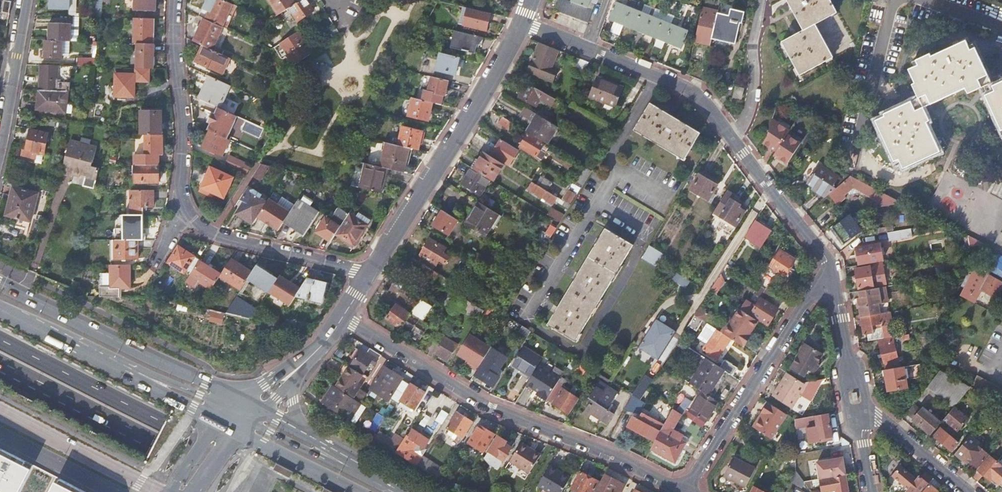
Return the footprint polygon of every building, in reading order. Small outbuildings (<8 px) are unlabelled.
[(50,8),(49,8),(49,9),(69,10),(69,9),(68,9),(68,0),(69,0),(50,0),(50,8)] [(154,11),(155,0),(134,0),(134,11),(154,11)] [(223,28),(233,5),(223,0),(207,0),(199,17),(205,19),(223,28)] [(278,15),(289,8),(295,4),(292,0),(268,0),(278,15)] [(289,8),(298,21),(314,10),(307,0),(301,0),(295,4),(289,8)] [(570,3),(563,0),(559,0),(554,12),(587,25),(594,5),(589,3),(590,0),(571,0),(570,3)] [(637,33),(643,35),(680,50),(687,33),(677,28),(680,20),(672,18),(669,25),(654,19),(657,11),(652,9),(649,17),(633,10),(636,2),(630,0),(628,0),(626,8),(621,6),(615,3),(608,21),(637,33)] [(836,13),(829,0),(785,0),(802,32),(814,26),(836,13)] [(11,2),(5,1),(2,13),(9,14),(11,2)] [(491,14),(464,8),(462,17),(466,18),(464,26),(486,31),(491,14)] [(715,22),(716,15),(717,12),(710,11),(710,13),(701,11),(700,19),(701,20),(698,35),(696,34),(694,43),(705,46),(706,42),(708,42),(709,37),(707,36),(711,21),(715,22)] [(716,15),(715,22),(711,38),(731,43),(730,45),(734,47),(739,25),(741,26),(743,16),(729,12),(727,20),(724,19),(725,17),(716,15)] [(74,24),(50,23),(49,41),(63,41),(79,42),(79,17),(74,17),(74,24)] [(154,19),(134,19),(133,44),(136,44),(153,44),(154,19)] [(223,28),(205,19),(194,42),(203,47),(213,51),(223,28)] [(815,25),(803,31),(781,43),(799,77),(833,59),(815,25)] [(97,31),(88,30),(88,40),(96,41),(97,31)] [(484,38),(456,32),(453,49),(475,54),(478,45),(482,46),(484,38)] [(284,42),(280,44),(294,65),(311,54),(297,33),(284,42)] [(284,42),(279,35),(263,46),(271,50),(280,44),(284,42)] [(49,41),(45,41),(45,51),(42,51),(42,58),(62,59),(63,41),(49,41)] [(551,66),(557,51),(539,43),(528,72),(552,82),(557,69),(551,66)] [(136,69),(153,69),(154,44),(153,44),(136,44),(136,69)] [(976,52),(971,54),(966,44),(932,60),(930,56),(916,62),(918,67),(909,71),(915,85),(912,86),(918,99),(923,111),(966,92),(968,98),(983,91),(984,94),(993,90),(976,52)] [(196,63),(222,74),(230,59),(213,51),(203,47),(196,63)] [(458,58),(440,53),(437,70),(454,75),(458,58)] [(95,67),(95,59),(77,59),(77,66),(95,67)] [(584,72),(588,63),(577,59),(575,64),(578,65),(577,69),(584,72)] [(68,91),(70,92),(71,67),(41,66),(40,91),(68,91)] [(135,75),(115,74),(114,97),(134,98),(135,75)] [(230,86),(210,77),(199,100),(218,109),(219,109),(230,86)] [(433,103),(442,105),(443,96),(445,97),(449,81),(432,77),(429,91),(425,90),(422,100),(433,103)] [(615,106),(622,87),(597,77),(590,96),(615,106)] [(551,105),(555,98),(526,83),(519,97),(536,106),(540,99),(551,105)] [(984,94),(1001,133),(1001,86),(993,90),(984,94)] [(743,89),(734,87),(731,97),(740,99),(743,89)] [(66,113),(67,104),(68,91),(40,91),(38,110),(66,113)] [(409,116),(428,121),(433,103),(422,100),(413,98),(409,116)] [(551,105),(557,108),(560,101),(555,98),(551,105)] [(923,111),(918,99),(882,116),(884,119),(875,123),(894,163),(899,161),(904,172),(941,154),(927,125),(929,124),(923,111)] [(674,116),(650,102),(635,128),(644,133),(643,135),(675,154),(676,152),(686,158),(701,132),(674,116)] [(73,114),(74,105),(67,104),(66,113),(73,114)] [(547,144),(557,127),(525,107),(521,115),(532,122),(535,124),(533,126),(531,125),(527,131),(547,144)] [(210,132),(227,140),(238,117),(219,109),(218,109),(215,116),(212,114),(208,123),(211,125),(208,131),(210,132)] [(559,121),(542,110),(539,115),(556,125),(559,121)] [(161,112),(140,112),(140,136),(144,136),(161,136),(161,112)] [(509,130),(513,123),(501,116),(497,123),(497,124),(498,123),(509,130)] [(774,124),(788,134),(790,130),(776,121),(774,124)] [(774,124),(771,122),(767,137),(765,141),(770,145),(769,147),(776,152),(773,155),(781,160),(782,158),(788,162),(801,143),(788,134),(774,124)] [(423,132),(403,127),(403,128),(402,134),(399,146),(410,149),(418,151),(423,132)] [(35,153),(43,155),(48,134),(30,130),(27,143),(25,143),(22,156),(34,158),(35,153)] [(203,148),(222,157),(230,141),(227,140),(210,132),(203,148)] [(542,159),(546,152),(545,152),(540,149),(543,143),(528,134),(520,146),(542,159)] [(158,156),(158,148),(162,148),(161,136),(144,136),(145,156),(134,156),(134,166),(159,166),(158,156)] [(91,140),(82,138),(80,144),(70,141),(65,160),(68,161),(64,176),(72,178),(73,176),(79,177),(80,175),(85,176),(83,187),(94,189),(99,169),(88,166),(89,163),(93,164),(97,148),(89,146),(91,140)] [(513,157),(518,149),(501,138),(492,153),(514,167),(519,160),(513,157)] [(386,168),(404,173),(410,149),(399,146),(391,144),(387,143),(381,167),(386,168)] [(474,169),(490,178),(493,181),(504,164),(485,152),(474,169)] [(238,165),(227,160),(224,166),(235,172),(238,165)] [(381,167),(366,164),(360,189),(365,190),(380,193),(386,168),(381,167)] [(262,165),(254,177),(260,181),(266,172),(270,175),(276,168),(262,165)] [(134,183),(158,183),(159,166),(134,166),(134,183)] [(490,178),(474,169),(472,167),(462,183),(480,194),(490,178)] [(585,167),(575,184),(579,187),(581,188),(591,171),(585,167)] [(828,194),(844,181),(842,180),(828,171),(827,173),(818,167),(808,183),(815,188),(814,190),(825,197),(828,194)] [(207,176),(212,178),(216,171),(210,168),(207,176)] [(202,186),(211,191),(210,193),(224,199),(228,189),(229,190),(231,184),(230,184),(232,178),(216,171),(212,178),(207,176),(202,186)] [(717,184),(699,173),(690,188),(708,199),(717,184)] [(851,177),(849,177),(844,181),(828,194),(837,204),(846,196),(844,195),(848,191),(850,194),(862,193),(880,202),(881,208),(901,203),(851,177)] [(553,204),(557,197),(533,182),(528,189),(553,204)] [(570,202),(579,187),(575,184),(573,183),(564,198),(570,202)] [(29,222),(37,194),(10,187),(8,195),(10,196),(6,216),(29,222)] [(734,195),(727,190),(720,201),(727,206),(720,216),(735,225),(746,208),(732,199),(734,195)] [(143,216),(143,210),(146,211),(146,207),(153,207),(153,191),(130,191),(131,216),(143,216)] [(257,218),(267,203),(248,191),(242,200),(245,202),(237,214),(253,225),(257,218)] [(311,201),(304,197),(301,202),(308,206),(311,201)] [(267,203),(257,218),(278,231),(285,220),(290,213),(269,200),(267,203)] [(307,233),(320,213),(314,210),(308,206),(301,202),(299,200),(290,213),(285,220),(297,227),(296,230),(301,233),(303,231),(307,233)] [(479,201),(465,223),(485,236),(491,227),(499,213),(479,201)] [(727,206),(720,201),(714,211),(720,216),(727,206)] [(325,206),(319,202),(314,210),(320,213),(325,206)] [(329,214),(317,233),(331,242),(336,235),(349,215),(339,208),(333,217),(329,214)] [(551,208),(547,214),(560,222),(564,215),(551,208)] [(458,219),(442,210),(433,224),(448,234),(458,219)] [(494,229),(502,215),(499,213),(491,227),(494,229)] [(359,215),(356,220),(349,215),(336,235),(354,247),(370,222),(359,215)] [(844,243),(861,230),(849,215),(832,228),(844,243)] [(137,240),(143,240),(143,216),(131,216),(123,216),(123,225),(115,225),(115,240),(137,240)] [(720,216),(716,223),(731,232),(735,225),(720,216)] [(763,227),(754,221),(744,236),(755,243),(754,246),(759,249),(771,231),(763,227)] [(542,229),(538,237),(541,239),(547,243),(556,228),(551,225),(546,232),(542,229)] [(963,237),(964,235),(946,226),(945,228),(963,237)] [(575,340),(580,332),(581,333),(592,314),(591,313),(600,298),(601,299),(612,281),(611,280),(621,265),(622,265),(634,245),(606,228),(597,242),(577,277),(557,310),(549,324),(575,340)] [(889,240),(910,236),(909,228),(888,232),(889,240)] [(888,232),(872,234),(874,245),(857,248),(859,264),(883,260),(880,243),(884,243),(883,241),(889,240),(888,232)] [(446,247),(430,238),(420,254),(436,264),(439,259),(446,262),(449,256),(443,252),(446,247)] [(537,245),(544,249),(547,243),(541,239),(537,245)] [(137,240),(115,240),(115,259),(137,259),(137,240)] [(662,252),(649,245),(645,252),(658,259),(662,252)] [(178,247),(168,263),(190,277),(200,261),(178,247)] [(753,272),(749,278),(769,291),(774,283),(778,285),(795,259),(780,250),(770,265),(767,263),(759,276),(756,274),(753,272)] [(420,254),(417,259),(433,269),(436,264),(420,254)] [(453,311),(466,290),(433,269),(417,259),(414,258),(409,267),(432,281),(450,291),(442,304),(453,311)] [(221,275),(220,277),(241,290),(248,279),(252,273),(231,259),(221,275)] [(195,287),(198,282),(211,290),(220,277),(221,275),(200,261),(190,277),(187,282),(195,287)] [(269,293),(278,279),(263,270),(267,265),(260,261),(252,273),(248,279),(269,293)] [(886,283),(882,261),(869,264),(870,266),(855,269),(859,288),(886,283)] [(965,263),(967,273),(971,272),(974,267),(977,261),(965,263)] [(732,267),(727,264),(719,276),(724,279),(725,279),(732,267)] [(130,265),(110,266),(110,275),(100,275),(100,297),(119,297),(119,289),(130,289),(130,265)] [(971,272),(959,295),(965,298),(976,275),(985,279),(980,289),(996,298),(1001,286),(1001,283),(974,267),(971,272)] [(677,271),(673,277),(673,278),(677,281),(681,274),(677,271)] [(685,286),(690,280),(681,274),(677,281),(685,286)] [(278,279),(269,293),(290,306),(296,297),(301,289),(280,276),(278,279)] [(724,279),(719,276),(710,290),(716,293),(724,279)] [(515,283),(520,287),(524,280),(521,278),(521,279),(518,278),(515,283)] [(330,285),(330,284),(308,279),(301,289),(296,297),(300,298),(301,298),(309,300),(309,301),(310,301),(312,299),(321,301),(324,292),(327,293),(329,285),(330,285)] [(419,293),(407,285),(403,291),(416,299),(419,293)] [(857,299),(861,317),(879,313),(889,312),(888,303),(881,304),(880,295),(887,294),(886,287),(863,290),(864,297),(860,298),(857,299)] [(480,318),(480,317),(484,310),(488,304),(476,296),(473,301),(469,298),(468,300),(463,297),(458,305),(466,309),(464,313),(471,317),(472,313),(480,318)] [(235,316),(252,319),(258,311),(237,297),(226,313),(235,316)] [(765,300),(762,298),(752,314),(768,324),(778,309),(770,304),(772,301),(766,298),(765,300)] [(491,314),(495,308),(488,304),(484,310),(489,313),(491,314)] [(387,318),(401,328),(410,315),(396,306),(387,318)] [(694,314),(703,320),(705,321),(710,313),(700,306),(694,314)] [(735,315),(723,333),(730,337),(743,346),(750,334),(749,334),(753,329),(759,321),(740,308),(735,315)] [(489,313),(484,310),(480,317),(485,320),(489,313)] [(226,313),(216,311),(214,319),(233,324),(235,316),(226,313)] [(891,324),(889,312),(879,313),(861,317),(864,335),(867,334),(868,341),(877,339),(883,338),(881,326),(891,324)] [(410,315),(401,328),(401,329),(404,330),(420,340),(429,325),(423,321),(425,318),(419,314),(417,317),(410,313),(410,315)] [(703,320),(694,314),(688,325),(697,331),(703,320)] [(647,333),(641,329),(633,343),(658,359),(675,330),(657,318),(647,333)] [(519,331),(527,336),(531,330),(522,325),(519,331)] [(716,359),(730,337),(723,333),(721,332),(716,329),(703,350),(716,359)] [(457,344),(440,333),(429,352),(433,355),(435,352),(448,359),(457,344)] [(491,347),(470,334),(457,354),(466,360),(472,363),(470,366),(477,370),(480,364),(491,347)] [(893,339),(893,337),(883,338),(877,339),(883,362),(884,361),(885,370),(900,367),(899,363),(898,358),(893,339)] [(729,373),(720,367),(688,346),(682,355),(697,364),(695,366),(700,369),(691,383),(703,391),(713,398),(729,373)] [(817,364),(823,353),(814,349),(813,351),(803,346),(792,369),(805,376),(810,367),(817,370),(819,365),(817,364)] [(507,357),(491,347),(480,364),(482,365),(476,375),(493,386),(499,376),(496,375),(507,357)] [(359,351),(355,359),(351,364),(364,372),(370,362),(375,365),(381,355),(369,348),(367,352),(361,349),(359,351)] [(540,359),(523,348),(513,364),(531,375),(540,359)] [(351,357),(355,359),(359,351),(356,349),(351,357)] [(572,369),(577,359),(573,357),(568,366),(572,369)] [(725,359),(720,367),(729,373),(733,375),(738,367),(725,359)] [(586,371),(589,367),(583,363),(579,370),(586,374),(588,372),(586,371)] [(539,364),(526,384),(534,389),(535,388),(538,391),(536,394),(546,401),(546,399),(560,379),(560,378),(539,364)] [(349,366),(337,386),(355,398),(364,383),(359,380),(362,375),(349,366)] [(390,398),(397,403),(409,384),(401,379),(402,377),(384,366),(370,389),(389,400),(390,398)] [(907,387),(903,367),(900,367),(885,370),(884,370),(887,391),(907,387)] [(944,411),(948,414),(954,406),(970,387),(941,371),(924,391),(929,395),(932,391),(949,404),(944,411)] [(806,385),(802,383),(787,373),(780,383),(783,385),(774,397),(791,408),(806,385)] [(642,396),(652,378),(646,374),(635,393),(642,396)] [(977,376),(971,387),(1001,403),(1001,388),(977,376)] [(566,383),(560,379),(546,399),(568,413),(577,398),(573,395),(577,390),(572,387),(570,390),(564,386),(566,383)] [(618,393),(600,381),(590,396),(593,398),(585,411),(591,415),(593,412),(600,416),(599,417),(608,423),(614,414),(611,411),(608,409),(612,403),(618,393)] [(410,384),(409,384),(397,403),(398,403),(397,404),(406,410),(407,408),(411,411),(413,408),(415,409),(425,392),(411,383),(410,384)] [(323,402),(350,419),(360,403),(332,386),(323,402)] [(650,393),(646,390),(640,399),(632,395),(624,410),(639,413),(650,393)] [(702,427),(719,402),(713,398),(703,391),(696,402),(693,400),(683,415),(702,427)] [(929,395),(924,391),(915,402),(920,406),(929,395)] [(900,408),(905,403),(900,397),(892,399),(900,408)] [(763,416),(770,404),(767,402),(760,413),(763,416)] [(920,406),(915,402),(906,414),(931,435),(941,423),(920,406)] [(355,423),(366,406),(360,403),(350,419),(355,423)] [(771,439),(786,414),(770,404),(763,416),(762,418),(760,417),(753,427),(771,439)] [(954,406),(948,414),(943,419),(950,425),(945,432),(941,428),(934,436),(951,450),(958,443),(956,441),(958,438),(954,436),(956,433),(955,432),(957,430),(958,431),(969,418),(954,406)] [(672,409),(661,428),(654,441),(650,449),(675,462),(686,441),(681,438),(683,433),(674,428),(680,414),(672,409)] [(436,421),(442,425),(449,414),(442,410),(436,421)] [(461,440),(472,422),(457,412),(448,428),(455,432),(454,434),(460,438),(459,439),(461,440)] [(627,426),(654,441),(661,428),(654,425),(656,420),(642,413),(640,417),(638,416),(637,418),(632,416),(627,426)] [(832,439),(828,414),(795,420),(795,428),(816,424),(817,427),(807,429),(809,443),(832,439)] [(483,451),(494,434),(479,425),(469,443),(483,451)] [(406,435),(405,438),(401,444),(396,452),(401,456),(407,447),(410,449),(412,446),(415,448),(418,443),(427,449),(432,441),(422,435),(423,433),(421,431),(419,433),(413,429),(408,436),(406,435)] [(387,435),(380,430),(374,439),(382,444),(387,435)] [(401,444),(405,438),(395,432),(392,438),(387,435),(382,444),(394,452),(399,444),(401,444)] [(507,441),(498,435),(485,457),(492,464),(499,468),(512,447),(505,444),(507,441)] [(529,473),(540,454),(521,441),(510,460),(529,473)] [(964,457),(978,468),(988,455),(974,444),(972,446),(966,441),(955,454),(962,460),(964,457)] [(34,467),(0,449),(0,491),(22,491),(34,467)] [(413,455),(409,461),(417,466),(421,459),(413,455)] [(440,475),(442,473),(444,469),(423,456),(421,459),(417,466),(436,478),(438,479),(439,477),(440,475)] [(999,485),(1000,484),(1001,482),(1001,466),(989,456),(978,470),(990,481),(992,479),(999,485)] [(755,469),(734,457),(723,476),(745,488),(755,469)] [(817,462),(820,479),(846,475),(843,458),(817,462)] [(928,483),(933,478),(926,472),(921,478),(919,476),(917,479),(900,464),(892,475),(908,489),(906,491),(920,491),(928,483)] [(550,465),(538,486),(549,491),(562,491),(570,477),(563,473),(562,474),(556,471),(557,469),(550,465)] [(810,489),(804,482),(795,470),(789,484),(795,487),(805,491),(808,491),(810,489)] [(598,482),(580,472),(571,489),(576,491),(593,491),(598,482)] [(439,477),(438,479),(449,486),(452,482),(446,478),(448,476),(442,473),(440,475),(439,477)] [(605,474),(595,491),(596,491),(621,491),(624,485),(605,474)] [(836,491),(849,491),(846,475),(820,479),(819,479),(821,491),(825,491),(836,490),(836,491)] [(940,484),(933,478),(928,483),(930,484),(923,491),(938,491),(936,490),(940,484)] [(59,480),(53,491),(83,491),(59,480)]
